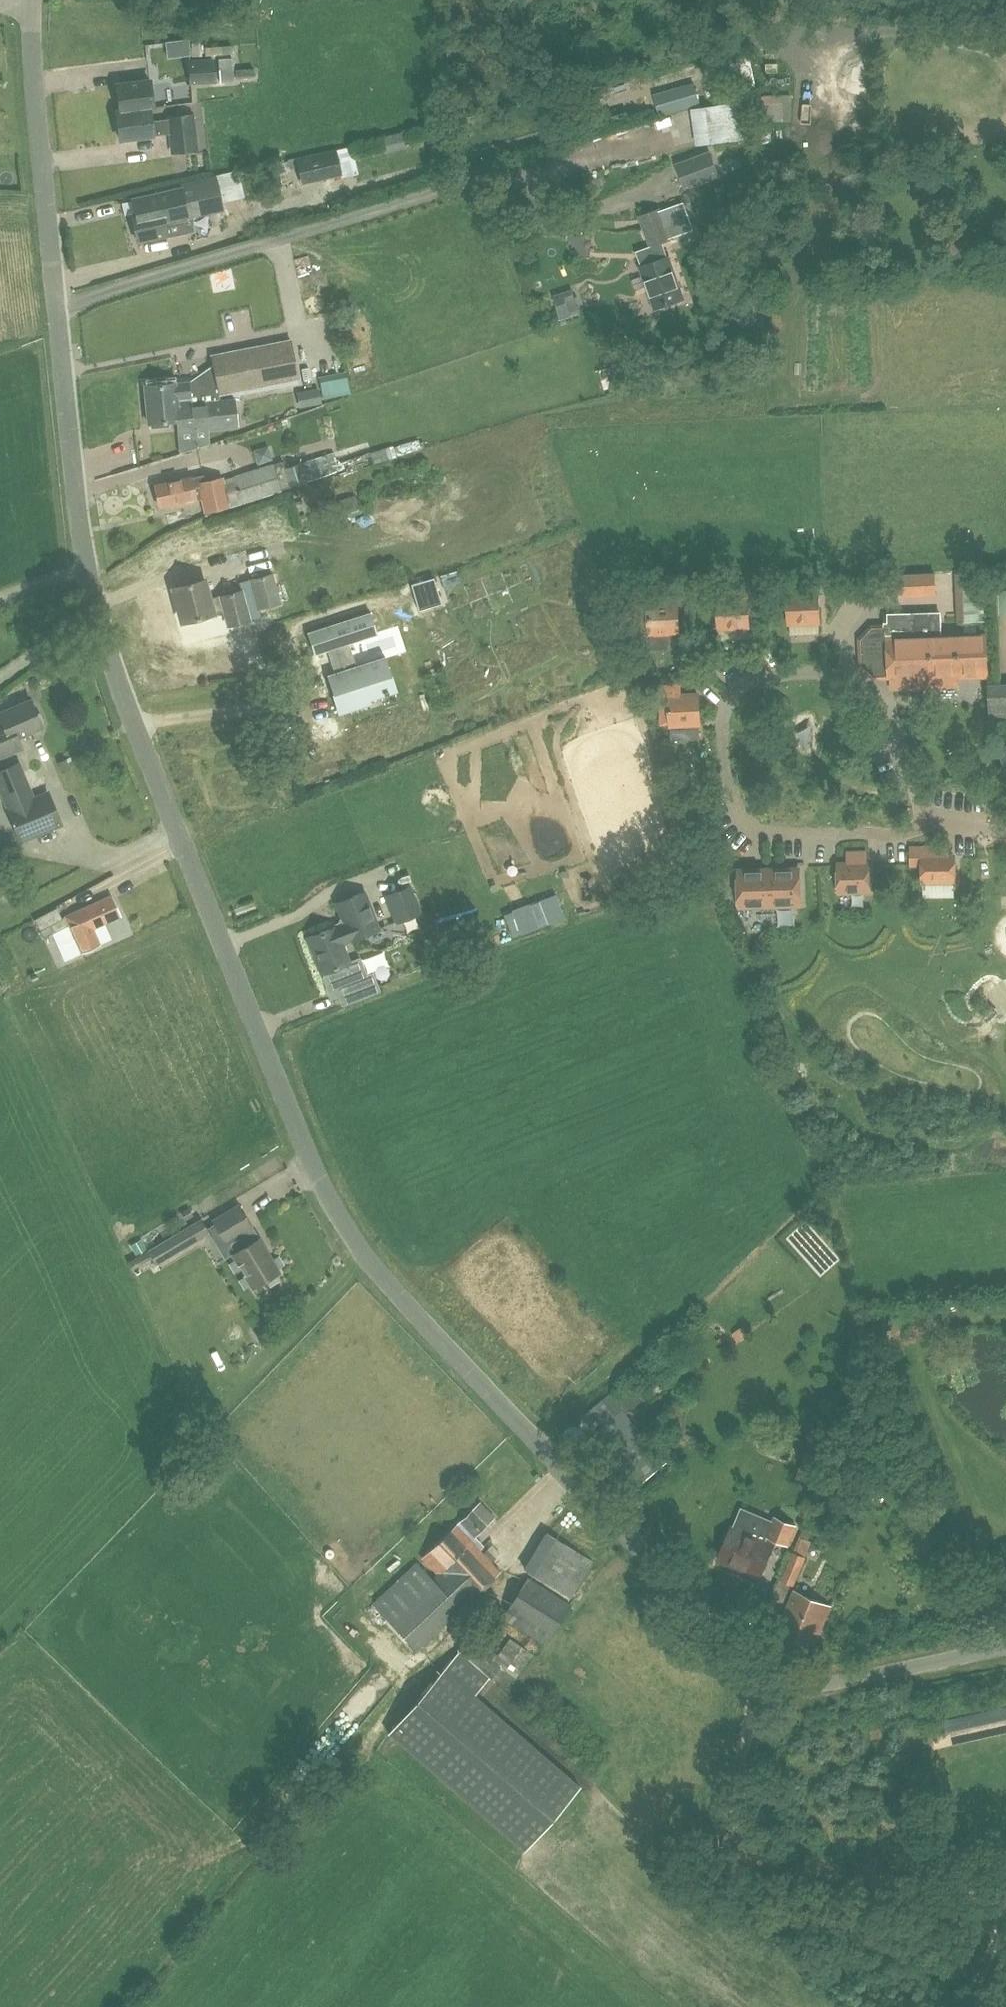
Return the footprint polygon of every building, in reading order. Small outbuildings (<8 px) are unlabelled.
[(232,10),(250,9),(250,0),(232,0),(232,10)] [(233,54),(232,45),(205,47),(205,56),(233,54)] [(732,93),(758,88),(750,52),(724,57),(732,93)] [(235,82),(233,57),(219,58),(220,83),(235,82)] [(190,84),(216,83),(215,58),(189,60),(190,84)] [(254,68),(236,68),(236,78),(254,78),(254,68)] [(151,121),(150,108),(154,108),(151,80),(118,84),(121,111),(117,111),(120,138),(171,132),(173,151),(195,148),(192,116),(170,118),(170,119),(151,121)] [(664,112),(696,103),(690,85),(659,94),(664,112)] [(758,121),(784,121),(783,94),(758,94),(758,121)] [(403,131),(383,136),(386,150),(406,145),(403,131)] [(301,184),(342,174),(336,148),(295,157),(301,184)] [(686,189),(721,177),(711,150),(677,163),(686,189)] [(138,241),(168,235),(166,226),(188,222),(188,218),(222,211),(216,179),(191,184),(192,188),(133,200),(136,215),(132,216),(138,241)] [(694,230),(685,202),(661,210),(660,208),(640,215),(650,246),(670,240),(670,238),(694,230)] [(964,264),(962,235),(948,236),(950,265),(964,264)] [(655,308),(684,298),(671,256),(641,266),(655,308)] [(573,289),(555,295),(564,318),(571,315),(567,302),(576,299),(573,289)] [(220,394),(298,379),(290,340),(212,355),(214,363),(219,394),(220,394)] [(214,363),(189,381),(145,385),(149,423),(151,423),(152,427),(170,426),(169,421),(178,420),(179,430),(194,428),(194,429),(238,424),(235,398),(221,400),(220,394),(219,394),(214,363)] [(615,366),(599,371),(605,390),(621,385),(615,366)] [(297,392),(300,407),(321,403),(318,388),(297,392)] [(419,443),(418,439),(393,447),(392,445),(370,452),(374,463),(422,449),(420,442),(419,443)] [(338,470),(331,451),(301,462),(301,461),(286,467),(284,461),(273,463),(223,480),(222,477),(205,481),(204,474),(155,485),(159,505),(172,502),(173,506),(203,499),(205,511),(228,506),(229,508),(282,490),(281,489),(338,470)] [(257,610),(259,609),(281,602),(274,572),(248,579),(257,610)] [(930,572),(895,573),(895,584),(896,595),(930,594),(930,572)] [(984,572),(956,573),(958,622),(986,621),(985,593),(985,586),(984,572)] [(209,599),(204,579),(174,587),(184,622),(225,610),(229,626),(250,621),(242,590),(209,599)] [(789,625),(822,624),(821,592),(789,593),(789,625)] [(718,629),(751,629),(751,596),(718,597),(718,629)] [(648,637),(672,635),(672,634),(682,633),(680,598),(662,599),(647,599),(648,637)] [(943,636),(942,611),(888,614),(888,622),(884,622),(885,639),(865,640),(866,664),(890,663),(891,675),(931,674),(959,673),(959,677),(988,676),(987,635),(943,636)] [(368,612),(306,632),(312,653),(326,648),(334,672),(325,675),(337,712),(368,702),(367,697),(394,688),(383,656),(354,665),(347,642),(375,633),(368,612)] [(990,690),(990,706),(991,717),(1005,716),(1005,682),(989,683),(990,690)] [(693,692),(692,690),(668,691),(669,728),(703,727),(701,692),(693,692)] [(42,726),(41,724),(42,721),(39,714),(37,712),(32,700),(1,713),(1,714),(0,714),(0,756),(21,747),(17,736),(42,726)] [(809,742),(834,734),(829,718),(804,725),(809,742)] [(20,761),(0,769),(0,787),(21,840),(61,824),(48,792),(35,797),(20,761)] [(949,852),(949,846),(910,847),(910,869),(921,869),(922,884),(957,884),(956,852),(949,852)] [(839,890),(870,890),(870,864),(868,864),(868,853),(848,853),(848,864),(838,864),(839,890)] [(800,870),(738,871),(738,904),(801,902),(800,870)] [(396,924),(423,913),(411,884),(384,895),(396,924)] [(377,928),(362,891),(351,895),(348,895),(341,897),(340,900),(335,902),(342,918),(340,923),(306,937),(321,973),(322,973),(324,976),(323,977),(328,991),(336,988),(342,1004),(379,989),(372,973),(367,975),(359,956),(349,961),(341,942),(377,928)] [(92,927),(120,915),(111,895),(65,915),(65,916),(62,917),(57,907),(34,919),(44,937),(52,933),(64,960),(78,953),(67,925),(69,924),(82,952),(99,944),(92,927)] [(240,1203),(212,1219),(234,1253),(254,1286),(279,1271),(259,1238),(260,1237),(240,1203)] [(156,1264),(209,1233),(200,1218),(147,1249),(128,1260),(133,1268),(152,1257),(156,1264)] [(626,1437),(638,1427),(609,1393),(580,1417),(594,1434),(611,1420),(626,1437)] [(586,1431),(583,1428),(578,1426),(571,1426),(565,1430),(563,1436),(564,1442),(568,1446),(573,1449),(577,1449),(583,1446),(586,1442),(587,1437),(586,1431)] [(661,1519),(692,1492),(638,1427),(626,1437),(606,1454),(661,1519)] [(417,1648),(501,1570),(471,1539),(496,1516),(481,1500),(456,1523),(457,1524),(423,1556),(438,1573),(433,1578),(417,1561),(374,1602),(417,1648)] [(798,1524),(775,1515),(773,1520),(766,1535),(769,1537),(789,1545),(798,1524)] [(760,1575),(773,1544),(733,1527),(720,1558),(760,1575)] [(570,1596),(593,1560),(548,1532),(525,1568),(570,1596)] [(501,1554),(492,1544),(484,1552),(492,1561),(501,1554)] [(795,1585),(807,1556),(793,1550),(781,1580),(795,1585)] [(547,1643),(571,1604),(528,1578),(504,1617),(547,1643)] [(810,1656),(831,1605),(795,1590),(774,1641),(810,1656)] [(490,1678),(500,1666),(493,1661),(498,1654),(495,1652),(496,1651),(475,1633),(460,1651),(388,1733),(524,1851),(581,1785),(475,1693),(489,1677),(490,1678)] [(516,1677),(533,1653),(510,1637),(498,1654),(493,1661),(500,1666),(516,1677)]
